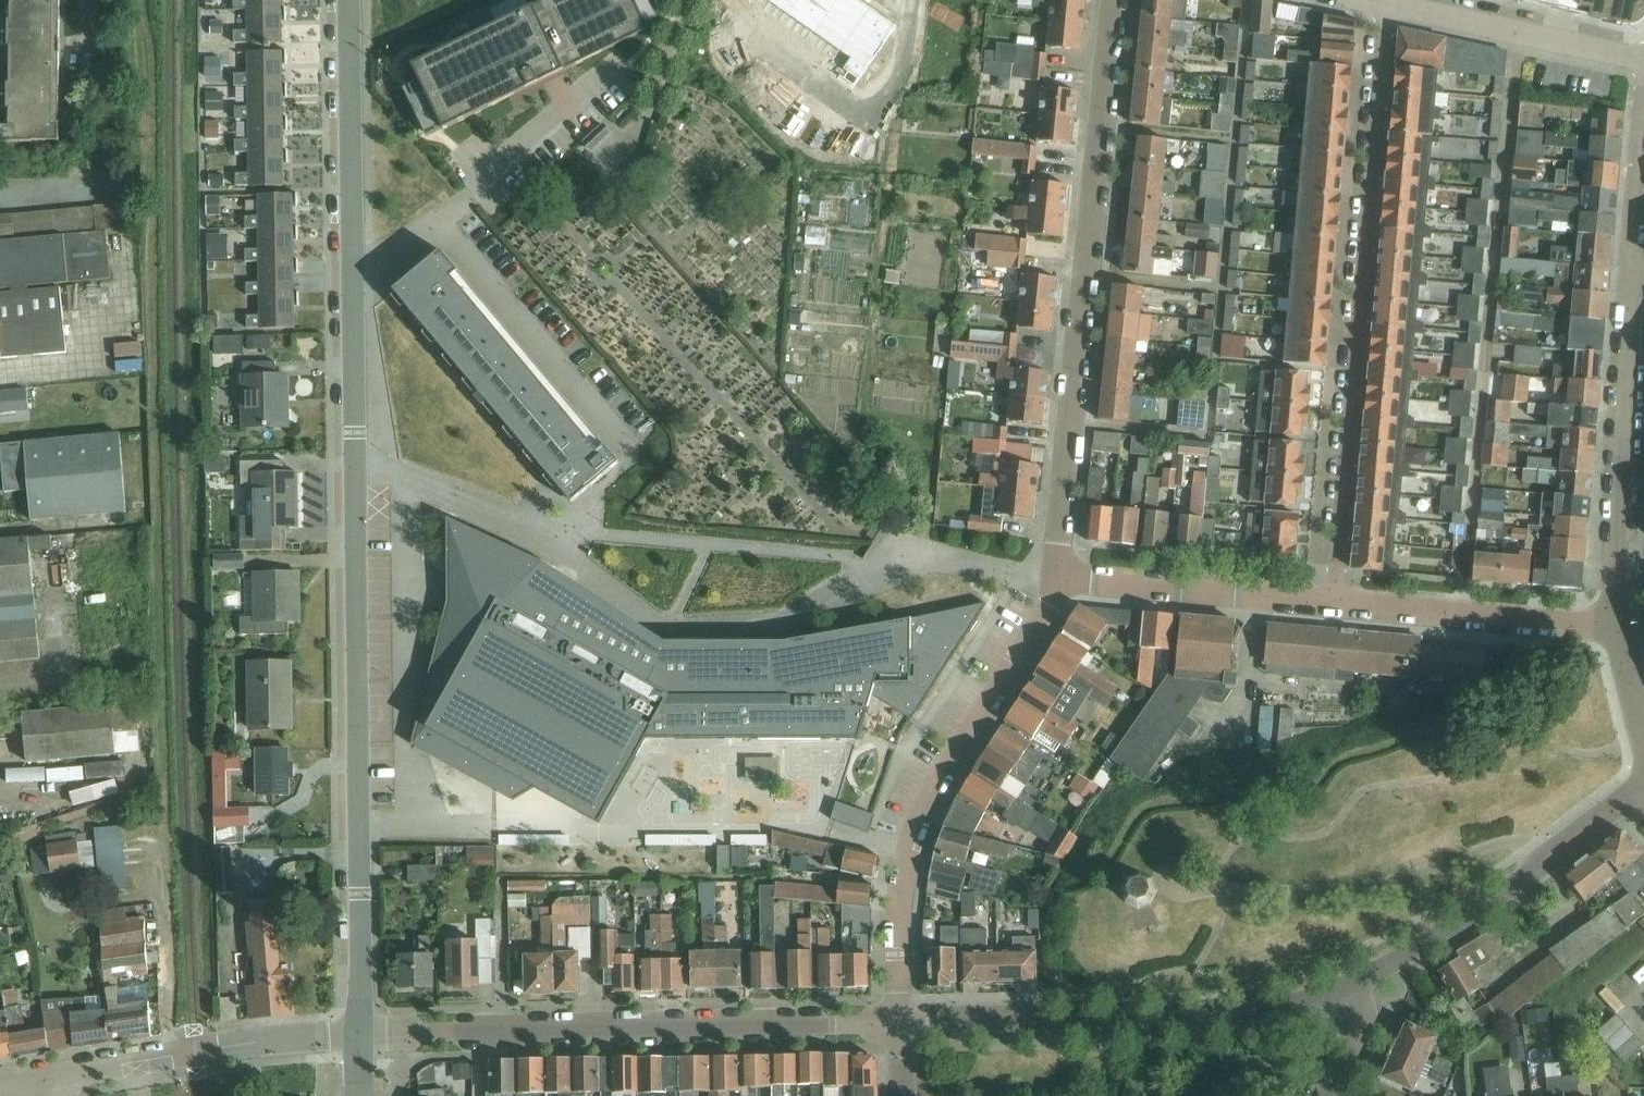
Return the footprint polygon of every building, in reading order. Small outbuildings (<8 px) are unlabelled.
[(12,125),(4,125),(4,141),(34,141),(34,140),(61,140),(62,0),(12,0),(12,125)] [(248,11),(283,10),(282,0),(234,0),(234,10),(248,10),(248,11)] [(412,66),(435,114),(420,121),(426,133),(441,126),(443,130),(648,30),(646,26),(661,19),(655,7),(640,14),(633,0),(546,0),(412,66)] [(849,60),(846,65),(829,54),(821,65),(838,77),(836,79),(853,90),(897,27),(858,0),(764,0),(849,60)] [(1050,22),(1084,25),(1087,0),(1034,0),(1033,9),(1047,10),(1047,8),(1052,8),(1050,22)] [(1143,16),(1170,19),(1173,0),(1144,0),(1143,16)] [(1252,34),(1255,34),(1271,36),(1273,3),(1261,0),(1253,0),(1252,34)] [(1518,2),(1589,16),(1626,25),(1628,25),(1631,25),(1634,24),(1637,23),(1639,21),(1642,19),(1643,15),(1643,0),(1519,0),(1518,2)] [(1300,8),(1298,24),(1325,29),(1324,41),(1355,43),(1357,21),(1300,8)] [(248,31),(234,32),(234,44),(248,44),(254,44),(254,49),(270,48),(270,44),(283,43),(283,10),(248,11),(248,31)] [(1143,16),(1140,43),(1168,46),(1168,45),(1191,48),(1194,22),(1170,19),(1143,16)] [(1084,25),(1050,22),(1048,48),(1081,52),(1084,25)] [(1225,42),(1224,52),(1237,53),(1240,26),(1217,24),(1216,37),(1223,38),(1225,42)] [(1400,31),(1396,68),(1437,72),(1442,72),(1445,40),(1400,31)] [(1276,36),(1271,36),(1255,34),(1252,59),(1273,61),(1276,36)] [(1288,52),(1287,62),(1310,64),(1320,65),(1352,68),(1354,43),(1324,41),(1310,39),(1308,54),(1288,52)] [(1505,53),(1445,40),(1442,72),(1495,77),(1503,78),(1504,78),(1505,53)] [(995,63),(1013,65),(1045,68),(1047,55),(1035,53),(1035,48),(997,43),(995,63)] [(1140,43),(1137,70),(1165,73),(1168,46),(1140,43)] [(703,46),(698,53),(709,61),(714,54),(703,46)] [(248,53),(249,86),(284,86),(283,53),(270,53),(270,48),(254,49),(254,53),(248,53)] [(1237,53),(1224,52),(1224,62),(1237,63),(1237,53)] [(714,54),(709,61),(720,68),(725,61),(714,54)] [(725,61),(720,68),(730,76),(735,68),(725,61)] [(1246,80),(1255,81),(1256,71),(1256,65),(1247,64),(1246,80)] [(1310,64),(1309,80),(1302,80),(1302,86),(1308,86),(1308,87),(1350,90),(1352,68),(1320,65),(1310,64)] [(1045,68),(1013,65),(1011,79),(1044,82),(1045,68)] [(735,68),(730,76),(741,83),(746,76),(735,68)] [(1396,68),(1394,90),(1395,90),(1435,94),(1442,95),(1442,89),(1436,88),(1437,72),(1396,68)] [(1137,70),(1134,97),(1162,99),(1162,98),(1165,73),(1137,70)] [(746,76),(741,83),(752,91),(757,83),(746,76)] [(1495,77),(1493,95),(1502,96),(1503,78),(1495,77)] [(1222,78),(1220,105),(1233,106),(1235,80),(1222,78)] [(757,83),(752,91),(762,98),(767,91),(757,83)] [(249,119),(249,120),(284,119),(284,86),(249,86),(249,107),(236,107),(237,119),(249,119)] [(1246,86),(1244,102),(1253,103),(1254,87),(1246,86)] [(1349,111),(1348,111),(1349,91),(1350,91),(1350,90),(1308,87),(1307,101),(1300,101),(1300,107),(1349,111)] [(1043,88),(1040,114),(1074,118),(1077,92),(1043,88)] [(1435,94),(1395,90),(1393,111),(1392,110),(1392,112),(1440,116),(1440,110),(1434,110),(1435,94)] [(767,91),(762,98),(773,106),(778,98),(767,91)] [(224,92),(207,92),(207,111),(224,111),(224,92)] [(1172,99),(1162,98),(1162,99),(1134,97),(1131,124),(1159,126),(1170,127),(1172,99)] [(778,98),(773,106),(784,113),(789,106),(778,98)] [(1175,120),(1184,121),(1186,99),(1177,98),(1175,120)] [(1253,103),(1244,102),(1243,119),(1251,119),(1253,103)] [(1499,121),(1501,104),(1492,103),(1491,120),(1499,121)] [(1591,138),(1621,141),(1624,114),(1594,111),(1520,103),(1518,127),(1543,129),(1544,118),(1592,123),(1591,138)] [(1233,106),(1220,105),(1219,115),(1212,115),(1211,132),(1230,134),(1233,106)] [(789,106),(784,113),(795,120),(800,113),(789,106)] [(1300,107),(1299,113),(1306,113),(1305,129),(1347,132),(1349,111),(1300,107)] [(1392,112),(1390,131),(1390,134),(1431,138),(1433,122),(1439,122),(1440,116),(1392,112)] [(800,113),(795,120),(805,128),(810,121),(800,113)] [(1074,118),(1040,114),(1037,140),(1072,144),(1074,118)] [(223,134),(224,115),(211,115),(210,133),(223,134)] [(249,141),(236,141),(236,152),(249,152),(249,153),(284,153),(284,131),(286,131),(286,132),(288,132),(288,118),(286,118),(286,119),(284,119),(249,120),(249,141)] [(577,136),(591,152),(611,134),(603,124),(602,125),(597,119),(577,136)] [(1491,120),(1489,138),(1498,139),(1499,121),(1491,120)] [(810,121),(805,128),(816,135),(821,128),(810,121)] [(1240,144),(1249,145),(1250,128),(1242,127),(1240,144)] [(821,128),(816,135),(827,143),(832,136),(821,128)] [(1344,154),(1346,134),(1347,134),(1347,132),(1305,129),(1303,144),(1297,143),(1296,149),(1303,150),(1344,154)] [(1588,164),(1619,167),(1621,141),(1591,138),(1518,131),(1515,158),(1543,160),(1544,147),(1550,148),(1590,151),(1588,164)] [(1431,138),(1390,134),(1388,158),(1430,162),(1432,144),(1439,144),(1439,138),(1431,138)] [(832,136),(827,143),(838,150),(843,143),(832,136)] [(1139,137),(1136,164),(1164,167),(1165,154),(1178,155),(1179,142),(1167,140),(1139,137)] [(1024,159),(1024,161),(1036,162),(1037,146),(974,140),(972,154),(1024,159)] [(1497,143),(1489,143),(1487,160),(1496,161),(1497,143)] [(1206,171),(1227,173),(1229,147),(1209,145),(1206,171)] [(1240,149),(1239,166),(1247,166),(1249,150),(1240,149)] [(1342,175),(1344,154),(1303,150),(1301,165),(1295,165),(1294,171),(1342,175)] [(236,173),(236,186),(250,186),(250,187),(285,186),(284,153),(249,153),(250,173),(236,173)] [(1435,187),(1435,181),(1428,180),(1430,162),(1388,158),(1386,183),(1435,187)] [(1036,162),(1024,161),(1022,174),(1034,175),(1036,162)] [(1514,162),(1512,182),(1517,182),(1524,183),(1536,184),(1538,165),(1517,163),(1514,162)] [(1136,164),(1133,192),(1161,195),(1173,196),(1174,184),(1162,182),(1164,167),(1136,164)] [(1619,167),(1588,164),(1587,175),(1556,172),(1555,185),(1583,189),(1587,188),(1617,191),(1619,167)] [(1247,166),(1239,166),(1237,183),(1246,184),(1246,176),(1247,166)] [(1199,198),(1223,200),(1226,173),(1202,171),(1199,198)] [(1341,196),(1340,196),(1342,175),(1294,171),(1294,177),(1300,177),(1299,193),(1341,196)] [(1481,191),(1493,192),(1494,181),(1482,180),(1481,191)] [(1033,181),(1030,208),(1065,212),(1067,185),(1033,181)] [(1512,182),(1510,209),(1615,218),(1617,191),(1587,188),(1583,189),(1583,200),(1553,197),(1554,196),(1524,193),(1524,183),(1517,182),(1512,182)] [(1426,210),(1427,192),(1434,193),(1435,187),(1386,183),(1384,207),(1426,210)] [(1492,202),(1493,192),(1481,191),(1480,201),(1492,202)] [(1133,192),(1130,219),(1158,222),(1161,195),(1133,192)] [(1236,192),(1234,209),(1244,209),(1244,201),(1245,193),(1236,192)] [(1299,193),(1298,208),(1291,208),(1291,213),(1339,218),(1341,196),(1299,193)] [(245,217),(245,229),(246,229),(259,229),(259,228),(295,228),(295,227),(294,194),(259,195),(259,217),(245,217)] [(143,228),(143,202),(0,216),(0,242),(143,228)] [(1015,220),(1029,221),(1028,235),(1062,239),(1065,212),(1030,208),(1016,207),(1015,220)] [(1431,235),(1431,228),(1424,228),(1426,210),(1384,207),(1381,230),(1431,235)] [(1244,209),(1234,209),(1233,226),(1242,227),(1243,219),(1244,209)] [(1613,238),(1615,218),(1510,209),(1509,225),(1538,227),(1538,221),(1579,225),(1578,235),(1613,238)] [(1291,213),(1290,219),(1296,220),(1295,235),(1337,239),(1339,218),(1291,213)] [(1130,219),(1127,246),(1173,251),(1174,238),(1156,236),(1158,222),(1130,219)] [(1211,234),(1212,221),(1190,219),(1189,233),(1211,234)] [(260,250),(246,250),(246,262),(260,262),(295,261),(295,240),(298,240),(299,240),(299,226),(297,227),(295,227),(295,228),(259,228),(259,229),(260,250)] [(1489,239),(1490,229),(1478,227),(1477,238),(1489,239)] [(0,242),(0,289),(111,279),(106,234),(143,230),(143,228),(0,242)] [(1422,258),(1423,240),(1430,240),(1431,235),(1381,230),(1379,254),(1422,258)] [(1504,230),(1501,260),(1514,261),(1517,261),(1517,257),(1518,240),(1520,232),(1504,230)] [(225,234),(208,234),(209,253),(225,253),(225,234)] [(989,251),(989,252),(1025,256),(1027,239),(977,234),(975,250),(989,251)] [(1232,234),(1230,251),(1239,252),(1241,235),(1232,234)] [(1334,260),(1336,240),(1337,240),(1337,239),(1295,235),(1294,251),(1287,250),(1287,256),(1334,260)] [(1551,248),(1550,264),(1610,269),(1613,238),(1578,235),(1577,250),(1551,248)] [(1489,239),(1477,238),(1476,249),(1488,250),(1489,239)] [(1206,253),(1206,254),(1219,256),(1220,244),(1207,243),(1206,253)] [(1172,261),(1173,251),(1127,246),(1124,273),(1152,276),(1154,260),(1172,261)] [(590,487),(619,464),(584,422),(577,428),(452,278),(459,273),(440,251),(396,288),(408,303),(405,305),(427,332),(430,329),(439,339),(436,342),(447,355),(451,353),(459,363),(456,366),(467,380),(471,377),(479,387),(476,390),(488,404),(491,401),(500,411),(496,414),(508,428),(511,425),(520,435),(516,438),(528,452),(531,449),(540,459),(537,462),(565,496),(565,495),(570,500),(588,485),(590,487)] [(1239,252),(1230,251),(1229,267),(1238,268),(1239,252)] [(1025,256),(989,252),(987,266),(1024,269),(1025,256)] [(1219,256),(1206,254),(1206,253),(1196,252),(1194,276),(1217,279),(1219,256)] [(1379,254),(1379,255),(1377,278),(1426,282),(1427,276),(1420,275),(1422,258),(1379,254)] [(1333,281),(1334,260),(1287,256),(1286,262),(1293,262),(1291,278),(1333,281)] [(260,294),(260,295),(296,295),(295,261),(260,262),(260,282),(247,283),(248,295),(260,294)] [(1574,281),(1572,292),(1608,295),(1610,269),(1550,264),(1517,261),(1514,261),(1513,275),(1574,281)] [(1227,288),(1236,289),(1237,273),(1228,272),(1227,288)] [(1023,274),(1020,302),(1055,306),(1058,277),(1023,274)] [(1472,286),(1485,287),(1486,276),(1473,275),(1472,286)] [(1291,278),(1285,278),(1284,284),(1291,284),(1289,299),(1332,303),(1332,302),(1331,302),(1333,281),(1291,278)] [(1417,305),(1419,287),(1426,288),(1426,282),(1377,278),(1375,301),(1417,305)] [(1114,285),(1111,313),(1140,316),(1143,288),(1114,285)] [(1484,298),(1485,287),(1472,286),(1471,297),(1484,298)] [(1571,308),(1570,319),(1605,323),(1608,295),(1572,292),(1548,290),(1516,287),(1515,301),(1541,304),(1571,308)] [(67,353),(60,288),(0,294),(0,359),(67,353)] [(261,316),(247,316),(247,328),(261,328),(261,329),(296,328),(296,307),(298,307),(298,308),(300,308),(299,294),(298,294),(298,295),(296,295),(260,295),(261,316)] [(1216,295),(1202,294),(1201,304),(1215,305),(1216,295)] [(1227,297),(1225,314),(1234,315),(1235,298),(1227,297)] [(1330,324),(1332,303),(1289,299),(1288,314),(1282,314),(1281,320),(1330,324)] [(1373,325),(1422,330),(1423,324),(1416,323),(1417,305),(1375,301),(1373,325)] [(1055,306),(1020,302),(1017,329),(1052,332),(1055,306)] [(1111,313),(1109,340),(1137,343),(1149,344),(1151,317),(1140,316),(1111,313)] [(1497,313),(1495,327),(1517,329),(1534,331),(1566,334),(1569,334),(1567,351),(1576,352),(1603,354),(1605,323),(1570,319),(1570,320),(1567,319),(1517,315),(1497,313)] [(1234,315),(1225,314),(1224,330),(1233,331),(1234,315)] [(1191,333),(1215,335),(1216,316),(1192,315),(1191,333)] [(1328,346),(1328,345),(1327,345),(1329,325),(1330,325),(1330,324),(1281,320),(1281,326),(1287,327),(1286,342),(1328,346)] [(1482,324),(1469,323),(1468,334),(1472,334),(1481,335),(1482,324)] [(936,324),(935,334),(944,335),(945,325),(936,324)] [(1370,349),(1413,353),(1415,335),(1422,336),(1422,330),(1373,325),(1370,349)] [(276,347),(276,329),(220,330),(220,350),(248,350),(248,347),(276,347)] [(971,330),(970,344),(1016,349),(1018,335),(971,330)] [(1481,335),(1472,334),(1468,334),(1467,345),(1480,346),(1481,335)] [(1222,352),(1231,352),(1232,337),(1223,336),(1222,352)] [(1199,338),(1198,348),(1211,350),(1212,339),(1199,338)] [(1109,340),(1106,367),(1134,369),(1136,353),(1148,355),(1149,344),(1137,343),(1109,340)] [(1328,346),(1286,342),(1279,341),(1279,347),(1285,348),(1284,364),(1326,368),(1328,346)] [(1012,382),(1010,396),(1045,400),(1048,372),(1023,370),(1023,368),(1021,368),(1021,369),(1014,369),(1016,349),(970,344),(953,342),(951,356),(1001,362),(1000,376),(1003,381),(1012,382)] [(1513,364),(1517,364),(1540,366),(1542,349),(1515,347),(1513,364)] [(1211,350),(1198,348),(1197,358),(1210,360),(1211,350)] [(1370,349),(1368,373),(1418,378),(1418,371),(1412,371),(1413,353),(1370,349)] [(1555,380),(1570,381),(1600,384),(1603,354),(1576,352),(1575,369),(1559,367),(1554,366),(1552,380),(1555,380)] [(947,389),(959,390),(962,362),(950,361),(947,389)] [(251,410),(251,427),(289,426),(288,376),(277,376),(277,362),(244,363),(245,410),(251,410)] [(1106,367),(1103,394),(1143,397),(1145,384),(1133,383),(1134,369),(1106,367)] [(1464,382),(1476,383),(1477,372),(1465,371),(1464,382)] [(1261,373),(1258,402),(1308,407),(1310,388),(1306,388),(1308,376),(1261,372),(1261,373)] [(1368,373),(1368,374),(1366,397),(1409,401),(1410,383),(1417,383),(1418,378),(1368,373)] [(1533,373),(1533,393),(1551,393),(1551,374),(1533,373)] [(1505,376),(1503,402),(1506,403),(1512,403),(1526,404),(1529,378),(1505,376)] [(1569,395),(1568,408),(1598,410),(1600,384),(1570,381),(1555,380),(1554,393),(1569,395)] [(1463,392),(1475,393),(1476,383),(1464,382),(1463,392)] [(1218,388),(1217,398),(1229,399),(1230,389),(1218,388)] [(29,411),(27,389),(0,392),(0,414),(29,411)] [(1194,391),(1193,402),(1206,403),(1207,392),(1194,391)] [(1103,394),(1100,421),(1129,424),(1141,425),(1142,410),(1143,397),(1103,394)] [(1045,400),(1010,396),(1007,422),(1042,426),(1045,400)] [(1366,397),(1366,398),(1364,421),(1414,425),(1414,419),(1407,418),(1409,401),(1366,397)] [(1217,398),(1216,408),(1229,409),(1229,399),(1217,398)] [(1510,424),(1512,403),(1506,403),(1503,402),(1489,400),(1487,422),(1510,424)] [(1206,403),(1193,402),(1192,409),(1180,408),(1179,421),(1204,424),(1206,403)] [(1258,402),(1256,432),(1255,432),(1302,437),(1303,426),(1306,426),(1308,407),(1258,402)] [(1546,427),(1596,432),(1598,410),(1568,408),(1537,405),(1529,405),(1528,415),(1537,415),(1547,416),(1546,427)] [(1473,419),(1461,418),(1460,429),(1472,430),(1473,419)] [(1362,445),(1405,448),(1406,430),(1413,431),(1414,425),(1364,421),(1362,445)] [(952,437),(974,439),(1006,443),(1008,428),(953,422),(952,437)] [(1510,424),(1487,422),(1485,444),(1505,446),(1506,435),(1548,438),(1548,445),(1544,445),(1544,449),(1563,451),(1594,453),(1596,432),(1546,427),(1510,424)] [(1459,440),(1471,441),(1472,430),(1460,429),(1459,440)] [(1095,432),(1092,452),(1120,454),(1121,434),(1095,432)] [(2,445),(6,491),(125,480),(120,434),(2,445)] [(978,486),(1000,488),(1035,492),(1038,465),(1004,462),(1006,443),(974,439),(972,454),(975,454),(973,469),(975,473),(979,475),(978,486)] [(1188,455),(1208,457),(1209,457),(1210,445),(1181,441),(1179,456),(1179,459),(1176,486),(1185,487),(1188,455)] [(1254,442),(1252,472),(1303,475),(1304,456),(1300,456),(1300,445),(1254,441),(1254,442)] [(1509,446),(1505,446),(1485,444),(1483,465),(1507,468),(1509,446)] [(1362,445),(1360,467),(1359,469),(1409,473),(1410,466),(1403,466),(1405,448),(1362,445)] [(1442,466),(1442,445),(1414,446),(1415,467),(1442,466)] [(1594,453),(1563,451),(1562,462),(1528,459),(1527,469),(1592,475),(1594,453)] [(1221,458),(1208,457),(1207,468),(1220,469),(1221,458)] [(1176,489),(1176,486),(1179,459),(1171,458),(1170,469),(1163,469),(1161,488),(1176,489)] [(1144,512),(1148,478),(1149,460),(1139,459),(1138,473),(1134,473),(1133,484),(1131,505),(1135,506),(1134,511),(1114,509),(1111,543),(1136,546),(1140,512),(1144,512)] [(285,460),(243,461),(242,484),(255,484),(256,517),(243,518),(243,551),(287,549),(286,527),(299,527),(298,472),(285,472),(285,460)] [(1469,467),(1456,466),(1455,477),(1468,478),(1469,467)] [(1087,541),(1111,543),(1114,509),(1100,508),(1104,469),(1089,468),(1085,507),(1091,508),(1087,541)] [(1207,473),(1207,479),(1219,480),(1220,469),(1207,468),(1207,473)] [(1359,469),(1357,491),(1357,492),(1400,496),(1402,478),(1409,479),(1409,473),(1359,469)] [(1560,496),(1590,499),(1592,475),(1527,469),(1524,469),(1523,478),(1539,480),(1539,484),(1561,486),(1560,496)] [(1207,479),(1207,473),(1194,472),(1190,518),(1178,517),(1175,550),(1200,553),(1201,541),(1202,530),(1203,520),(1205,502),(1207,479)] [(1252,472),(1249,501),(1249,502),(1296,506),(1296,495),(1301,496),(1303,475),(1252,472)] [(1454,488),(1467,489),(1468,478),(1455,477),(1454,488)] [(1170,513),(1156,512),(1159,479),(1148,478),(1144,512),(1141,547),(1166,549),(1170,513)] [(125,480),(6,491),(6,492),(29,490),(32,521),(128,512),(125,480)] [(948,495),(962,496),(962,487),(949,486),(948,495)] [(1035,492),(1000,488),(997,515),(1032,518),(1035,492)] [(1484,490),(1482,512),(1504,514),(1505,492),(1484,490)] [(1357,492),(1355,516),(1405,521),(1406,514),(1399,513),(1400,496),(1357,492)] [(1543,495),(1541,517),(1554,518),(1588,521),(1590,499),(1560,496),(1543,495)] [(1247,534),(1297,539),(1299,516),(1256,512),(1256,513),(1255,529),(1248,528),(1247,534)] [(1495,538),(1511,539),(1512,528),(1503,527),(1504,514),(1482,512),(1480,512),(1478,530),(1496,532),(1495,538)] [(1451,525),(1464,526),(1465,515),(1452,514),(1451,525)] [(1355,516),(1355,517),(1353,542),(1394,546),(1396,525),(1405,526),(1405,521),(1355,516)] [(968,529),(1001,532),(1002,520),(969,517),(968,529)] [(1537,538),(1586,543),(1588,521),(1554,518),(1553,528),(1528,526),(1528,529),(1527,529),(1527,531),(1537,538)] [(721,642),(647,642),(581,593),(581,587),(580,587),(579,587),(543,563),(447,519),(447,602),(438,639),(427,697),(423,697),(411,745),(513,801),(534,788),(599,824),(646,739),(858,740),(871,695),(911,720),(986,604),(910,620),(784,646),(721,642)] [(1203,520),(1202,530),(1214,531),(1215,521),(1203,520)] [(1551,551),(1550,561),(1584,564),(1586,543),(1537,538),(1527,531),(1527,529),(1512,528),(1511,539),(1525,541),(1525,540),(1533,541),(1533,542),(1537,542),(1536,549),(1551,551)] [(1202,530),(1201,541),(1213,542),(1214,531),(1202,530)] [(1297,539),(1247,534),(1247,541),(1253,541),(1252,558),(1294,562),(1297,539)] [(1453,552),(1461,553),(1463,535),(1454,534),(1453,552)] [(0,541),(0,627),(38,624),(31,551),(53,549),(52,536),(0,541)] [(1532,550),(1533,542),(1533,541),(1525,540),(1525,541),(1524,550),(1532,550)] [(1392,565),(1394,546),(1353,542),(1350,568),(1399,572),(1399,566),(1392,565)] [(1473,581),(1501,583),(1502,558),(1486,556),(1487,551),(1476,550),(1475,555),(1473,581)] [(1461,553),(1453,552),(1452,552),(1450,570),(1459,570),(1461,553)] [(1502,558),(1501,583),(1517,585),(1528,586),(1530,560),(1531,554),(1520,553),(1519,559),(1517,559),(1502,558)] [(220,555),(220,568),(246,568),(246,555),(220,555)] [(1584,564),(1550,561),(1535,560),(1533,586),(1582,590),(1584,564)] [(256,573),(257,617),(241,617),(242,634),(289,634),(289,621),(301,620),(300,572),(256,573)] [(1128,647),(1142,648),(1145,613),(1084,607),(1083,610),(1078,607),(1065,628),(1093,646),(1107,624),(1131,627),(1128,647)] [(1145,613),(1142,648),(1139,681),(1153,690),(1156,649),(1170,651),(1173,616),(1145,613)] [(1223,705),(1234,688),(1236,688),(1237,676),(1231,676),(1235,622),(1181,617),(1177,679),(1170,678),(1112,760),(1143,782),(1156,762),(1178,730),(1191,739),(1201,725),(1188,716),(1202,695),(1212,703),(1223,705)] [(0,627),(0,662),(41,658),(38,624),(0,627)] [(1419,674),(1482,680),(1485,655),(1422,649),(1422,639),(1269,625),(1265,664),(1419,679),(1419,674)] [(1088,651),(1062,634),(1048,656),(1111,697),(1118,687),(1080,664),(1088,651)] [(1069,721),(1086,694),(1105,706),(1111,697),(1048,656),(1033,678),(1035,680),(1033,683),(1031,682),(1018,703),(1071,737),(1078,726),(1069,721)] [(249,663),(251,729),(293,728),(292,662),(249,663)] [(1071,737),(1018,703),(1005,723),(1032,739),(1037,730),(1064,747),(1071,737)] [(114,736),(138,733),(135,704),(25,715),(29,764),(116,755),(114,736)] [(1257,751),(1268,752),(1272,709),(1262,708),(1257,751)] [(1279,736),(1293,737),(1295,710),(1281,709),(1279,736)] [(989,749),(974,773),(990,784),(1000,790),(1003,784),(1008,776),(1019,784),(1024,787),(1027,784),(1032,776),(1043,760),(1027,749),(1030,744),(1003,727),(989,749)] [(258,750),(259,784),(259,794),(290,794),(290,778),(294,778),(294,763),(290,763),(289,750),(258,750)] [(133,773),(98,773),(98,792),(133,792),(133,773)] [(959,797),(944,828),(972,836),(984,813),(991,802),(1006,811),(1002,817),(1028,833),(1029,831),(1052,844),(1046,856),(1063,860),(1065,861),(1078,838),(1065,831),(1000,790),(990,784),(974,773),(967,784),(959,797)] [(709,790),(729,788),(728,776),(708,778),(709,790)] [(214,780),(214,784),(215,798),(227,798),(227,780),(214,780)] [(57,801),(58,786),(36,785),(35,800),(57,801)] [(96,785),(58,787),(59,801),(97,799),(96,785)] [(2,795),(8,827),(21,824),(15,793),(2,795)] [(830,820),(868,833),(874,816),(836,803),(830,820)] [(96,830),(102,893),(127,891),(121,827),(96,830)] [(972,836),(944,828),(933,855),(966,863),(966,862),(971,847),(1008,857),(1011,845),(973,836),(972,836)] [(47,836),(49,849),(34,851),(38,877),(83,869),(93,867),(87,829),(47,836)] [(723,843),(723,830),(651,831),(651,843),(723,843)] [(576,842),(576,831),(505,832),(505,843),(576,842)] [(1626,834),(1617,833),(1595,850),(1632,899),(1640,892),(1643,897),(1643,854),(1626,834)] [(827,845),(771,834),(772,847),(773,849),(825,859),(824,868),(843,873),(872,879),(877,855),(861,852),(848,849),(827,845)] [(472,843),(474,864),(501,862),(500,841),(472,843)] [(730,870),(730,847),(718,847),(717,870),(730,870)] [(1564,874),(1586,900),(1594,895),(1606,910),(1623,932),(1643,916),(1643,914),(1632,899),(1595,850),(1564,874)] [(215,852),(218,894),(234,894),(231,851),(215,852)] [(932,862),(928,881),(960,890),(962,891),(966,874),(967,871),(973,873),(969,888),(994,895),(1000,872),(976,866),(977,865),(966,862),(966,863),(933,855),(932,862)] [(1063,860),(1045,856),(1043,866),(1059,871),(1063,860)] [(410,867),(410,882),(438,881),(438,866),(410,867)] [(1145,906),(1153,892),(1150,879),(1138,873),(1123,876),(1116,887),(1119,902),(1132,908),(1145,906)] [(552,890),(552,877),(514,876),(514,888),(552,890)] [(838,905),(844,906),(869,909),(870,899),(873,899),(874,887),(871,887),(871,885),(840,881),(839,890),(776,883),(775,898),(838,906),(838,905)] [(960,890),(928,881),(926,894),(961,904),(960,890)] [(663,884),(637,883),(637,897),(659,897),(659,895),(662,895),(663,884)] [(715,883),(699,883),(699,903),(702,903),(716,902),(715,883)] [(777,988),(775,883),(760,883),(762,954),(751,954),(752,989),(777,988)] [(1070,895),(1070,887),(1061,886),(1061,895),(1070,895)] [(976,917),(976,893),(962,893),(963,917),(976,917)] [(554,916),(555,957),(556,993),(580,993),(579,959),(592,958),(591,927),(590,897),(561,898),(554,909),(554,916)] [(607,897),(590,897),(591,927),(607,927),(607,897)] [(260,985),(249,986),(253,1018),(297,1014),(291,965),(283,966),(283,961),(278,961),(273,900),(252,902),(253,917),(256,952),(251,953),(253,975),(259,974),(260,985)] [(859,956),(843,956),(844,988),(869,988),(868,956),(873,956),(873,909),(869,909),(844,906),(844,923),(854,923),(854,940),(859,940),(859,956)] [(126,910),(102,914),(107,987),(119,986),(117,973),(139,970),(149,968),(146,918),(128,921),(126,910)] [(1029,910),(1029,930),(1040,930),(1039,910),(1029,910)] [(1550,950),(1553,954),(1567,973),(1604,947),(1623,932),(1606,910),(1550,950)] [(641,961),(642,992),(664,992),(662,915),(651,915),(652,931),(646,931),(646,949),(654,948),(654,961),(641,961)] [(672,942),(671,915),(662,915),(664,992),(685,991),(684,947),(677,947),(677,942),(672,942)] [(556,993),(555,957),(554,916),(542,917),(543,946),(538,947),(539,958),(527,958),(528,994),(556,993)] [(705,953),(693,954),(694,989),(719,988),(717,953),(716,926),(716,918),(703,918),(704,943),(705,942),(705,953)] [(478,940),(450,941),(451,987),(480,987),(479,960),(493,959),(493,934),(493,919),(477,920),(478,934),(478,940)] [(788,952),(789,988),(814,988),(812,921),(800,921),(800,952),(788,952)] [(924,922),(922,946),(922,953),(923,953),(931,953),(931,986),(950,987),(950,982),(956,982),(956,953),(954,953),(936,952),(936,922),(924,922)] [(1499,925),(1479,938),(1492,958),(1512,946),(1499,925)] [(716,926),(717,953),(719,988),(743,988),(742,952),(729,953),(729,926),(716,926)] [(844,988),(843,956),(831,957),(830,930),(819,930),(821,989),(844,988)] [(1000,986),(999,953),(988,953),(988,931),(962,932),(965,986),(1000,986)] [(618,932),(600,933),(601,970),(606,970),(606,986),(615,986),(615,992),(635,992),(634,958),(618,958),(618,932)] [(1014,953),(999,953),(1000,986),(1037,985),(1036,938),(1014,939),(1014,953)] [(1460,958),(1439,971),(1458,1001),(1450,1006),(1466,1030),(1479,1022),(1483,1028),(1498,1017),(1489,1003),(1473,1013),(1464,998),(1480,988),(1470,973),(1492,958),(1479,938),(1456,952),(1457,953),(1460,958)] [(418,955),(402,955),(402,988),(433,987),(432,957),(430,957),(430,939),(418,939),(418,955)] [(1531,969),(1545,989),(1567,973),(1553,954),(1531,969)] [(1488,1001),(1489,1003),(1498,1017),(1502,1022),(1545,989),(1531,969),(1488,1001)] [(119,986),(107,987),(107,989),(107,995),(108,1008),(111,1042),(153,1036),(151,1002),(121,1006),(119,987),(119,986)] [(8,1009),(11,1031),(14,1058),(52,1052),(48,1030),(27,1034),(22,1007),(17,1007),(14,994),(6,996),(8,1009)] [(72,998),(43,1001),(48,1030),(52,1052),(72,1048),(76,1048),(111,1042),(108,1008),(107,995),(104,996),(105,1010),(89,1011),(88,997),(73,999),(73,998),(72,998)] [(14,1058),(11,1031),(8,1009),(0,1010),(0,1060),(14,1058)] [(1543,1013),(1527,1015),(1529,1028),(1545,1026),(1543,1013)] [(1406,1023),(1394,1050),(1423,1063),(1435,1037),(1406,1023)] [(1423,1063),(1394,1050),(1381,1076),(1411,1090),(1423,1063)] [(824,1056),(824,1087),(824,1095),(850,1095),(850,1055),(824,1056)] [(850,1055),(850,1095),(877,1095),(875,1059),(870,1055),(850,1055)] [(740,1057),(740,1092),(742,1092),(742,1095),(758,1095),(758,1087),(772,1087),(772,1056),(740,1057)] [(772,1056),(772,1087),(772,1095),(783,1095),(783,1085),(798,1085),(797,1056),(772,1056)] [(797,1056),(798,1085),(812,1085),(812,1095),(824,1095),(824,1087),(824,1056),(797,1056)] [(1454,1064),(1436,1056),(1432,1067),(1448,1075),(1448,1076),(1453,1078),(1457,1068),(1452,1066),(1454,1064)] [(710,1058),(710,1092),(710,1095),(729,1095),(729,1092),(740,1092),(740,1057),(710,1058)] [(638,1059),(638,1095),(679,1095),(679,1058),(638,1059)] [(679,1095),(692,1095),(692,1092),(710,1092),(710,1058),(679,1058),(679,1095)] [(600,1092),(599,1059),(572,1060),(572,1095),(585,1095),(585,1092),(600,1092)] [(638,1059),(599,1059),(600,1092),(612,1092),(612,1095),(638,1095),(638,1059)] [(1564,1059),(1549,1061),(1551,1076),(1566,1074),(1564,1059)] [(487,1095),(516,1095),(516,1060),(490,1061),(490,1094),(487,1094),(487,1095)] [(545,1092),(544,1060),(516,1060),(516,1095),(541,1095),(541,1092),(545,1092)] [(572,1060),(544,1060),(545,1092),(560,1092),(559,1095),(572,1095),(572,1060)] [(1496,1074),(1495,1066),(1483,1068),(1486,1091),(1483,1092),(1484,1095),(1514,1095),(1513,1087),(1511,1088),(1509,1072),(1496,1074)] [(1448,1076),(1448,1075),(1432,1067),(1427,1079),(1443,1086),(1448,1076)] [(1561,1076),(1564,1095),(1577,1095),(1576,1083),(1581,1083),(1580,1073),(1561,1076)] [(1561,1076),(1546,1078),(1548,1091),(1551,1091),(1552,1095),(1564,1095),(1561,1076)] [(449,1086),(428,1086),(428,1095),(450,1095),(449,1086)]
